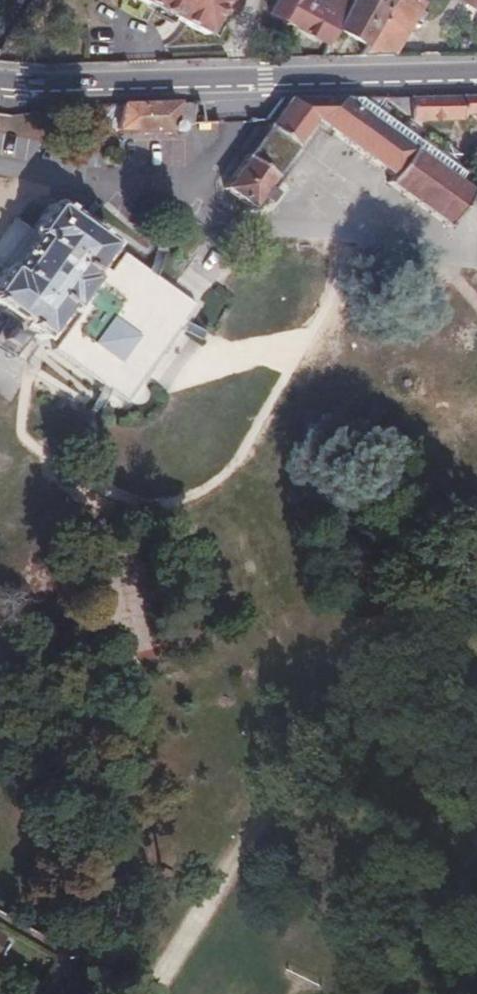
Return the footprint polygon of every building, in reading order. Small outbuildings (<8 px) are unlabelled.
[(209,23),(221,0),(163,0),(209,23)] [(338,29),(353,0),(276,0),(270,12),(330,44),(338,29)] [(366,46),(394,0),(368,0),(353,0),(338,29),(366,46)] [(366,46),(361,55),(393,54),(424,3),(419,0),(394,0),(366,46)] [(366,98),(407,120),(465,120),(465,114),(472,114),(476,121),(476,97),(451,97),(366,98)] [(318,99),(288,99),(269,126),(295,147),(314,121),(392,177),(388,184),(447,226),(473,189),(453,175),(458,168),(463,171),(466,167),(423,137),(415,148),(345,98),(318,99)] [(173,121),(177,102),(95,104),(115,130),(169,131),(172,133),(178,133),(181,129),(181,126),(178,122),(173,121)] [(72,105),(58,105),(58,115),(72,115),(72,105)] [(246,159),(225,188),(252,207),(272,178),(246,159)] [(68,334),(88,348),(133,286),(112,270),(111,272),(99,264),(100,262),(112,245),(71,215),(55,204),(50,204),(30,231),(31,236),(33,237),(11,268),(8,266),(4,266),(0,272),(0,310),(1,311),(42,341),(55,324),(65,310),(67,313),(72,312),(73,310),(81,316),(68,334)] [(124,254),(120,260),(124,263),(129,257),(124,254)] [(129,404),(181,331),(157,314),(174,289),(129,257),(124,263),(120,260),(112,270),(133,286),(88,348),(68,334),(55,352),(129,404)] [(157,314),(181,331),(184,327),(199,307),(174,289),(157,314)]
